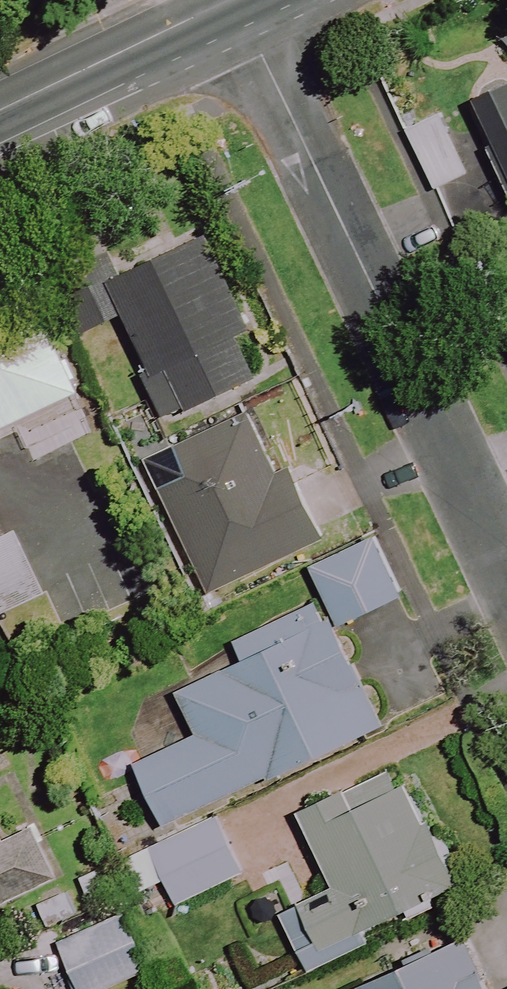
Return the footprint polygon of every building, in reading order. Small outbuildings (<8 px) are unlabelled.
[(475,100),(494,147),(486,150),(506,200),(506,86),(475,100)] [(464,176),(437,115),(403,130),(430,191),(464,176)] [(257,382),(206,244),(108,280),(160,418),(257,382)] [(34,305),(0,320),(0,430),(75,397),(34,305)] [(273,472),(250,418),(148,460),(203,593),(319,545),(286,467),(273,472)] [(41,597),(13,534),(0,539),(0,615),(41,597)] [(379,728),(336,630),(403,601),(375,538),(308,568),(324,604),(238,642),(247,662),(177,693),(197,738),(134,766),(160,825),(379,728)] [(334,892),(263,926),(277,956),(294,948),(307,975),(369,945),(362,931),(454,887),(424,824),(418,827),(392,771),(298,817),(334,892)] [(239,875),(214,820),(117,864),(132,896),(163,882),(173,905),(239,875)] [(55,880),(30,827),(1,841),(0,840),(0,906),(55,880)] [(123,914),(58,943),(78,988),(107,988),(148,970),(123,914)] [(462,943),(353,988),(482,988),(462,943)]
